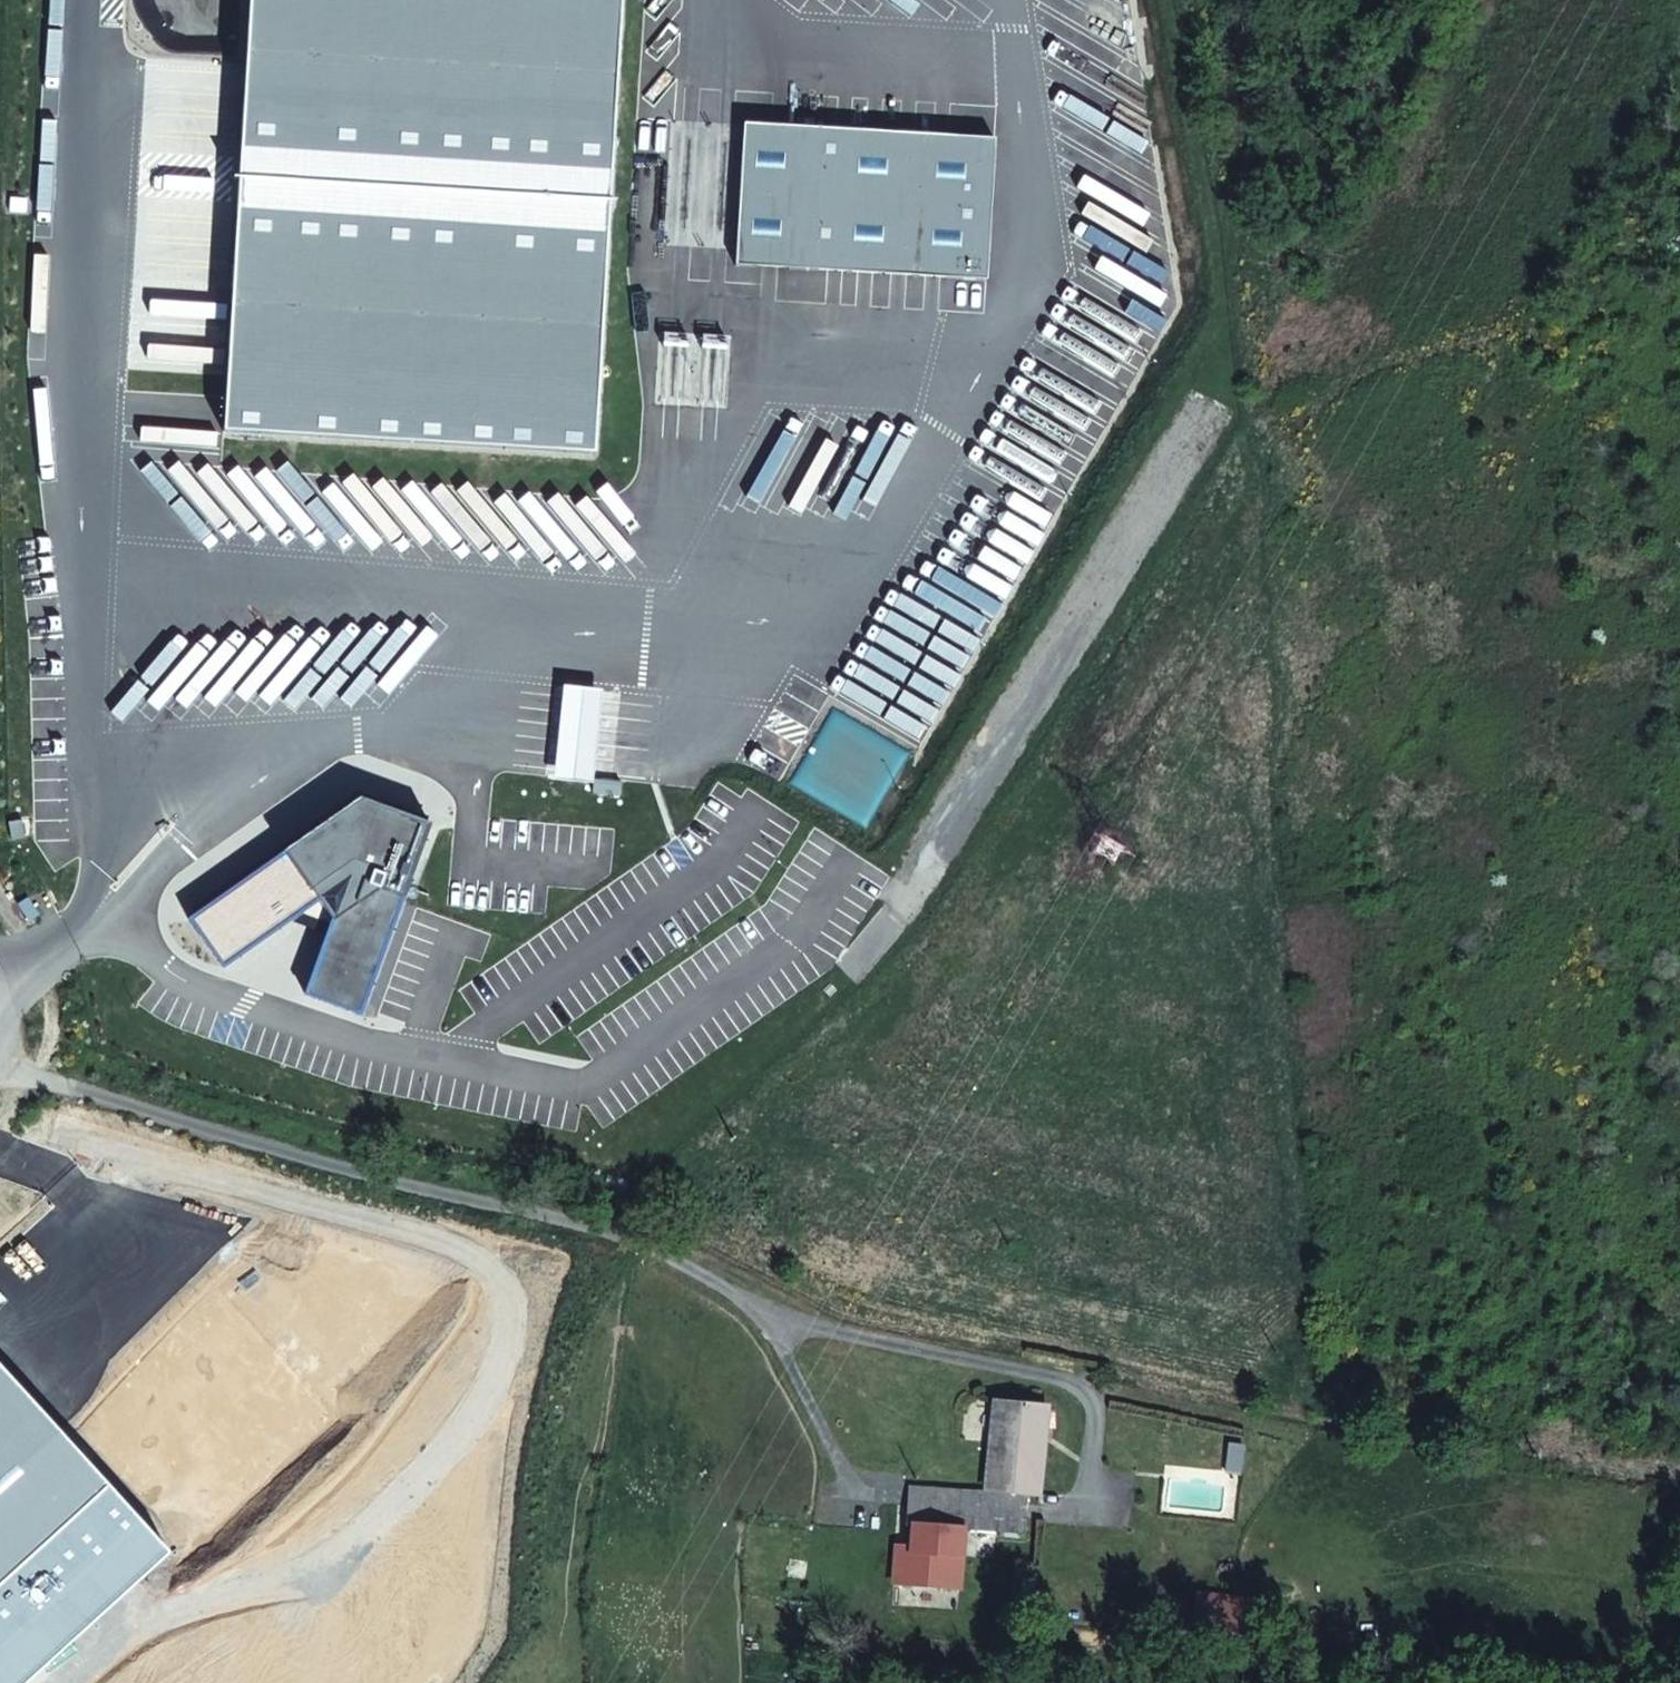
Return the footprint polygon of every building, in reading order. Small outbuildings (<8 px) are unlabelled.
[(222,431),(593,454),(621,0),(249,0),(222,431)] [(994,138),(743,124),(735,267),(986,281),(994,138)] [(360,800),(191,920),(223,966),(349,878),(302,995),(361,1015),(429,825),(360,800)] [(170,1555),(0,1368),(0,1682),(28,1682),(170,1555)] [(1033,1440),(1037,1407),(994,1403),(986,1489),(1024,1493),(1037,1495),(1042,1441),(1033,1440)] [(1046,1408),(1037,1407),(1033,1440),(1042,1441),(1046,1408)] [(909,1489),(906,1526),(913,1526),(911,1553),(961,1557),(963,1529),(1020,1535),(1024,1493),(986,1489),(985,1496),(909,1489)] [(961,1557),(911,1553),(910,1565),(960,1569),(961,1557)]
